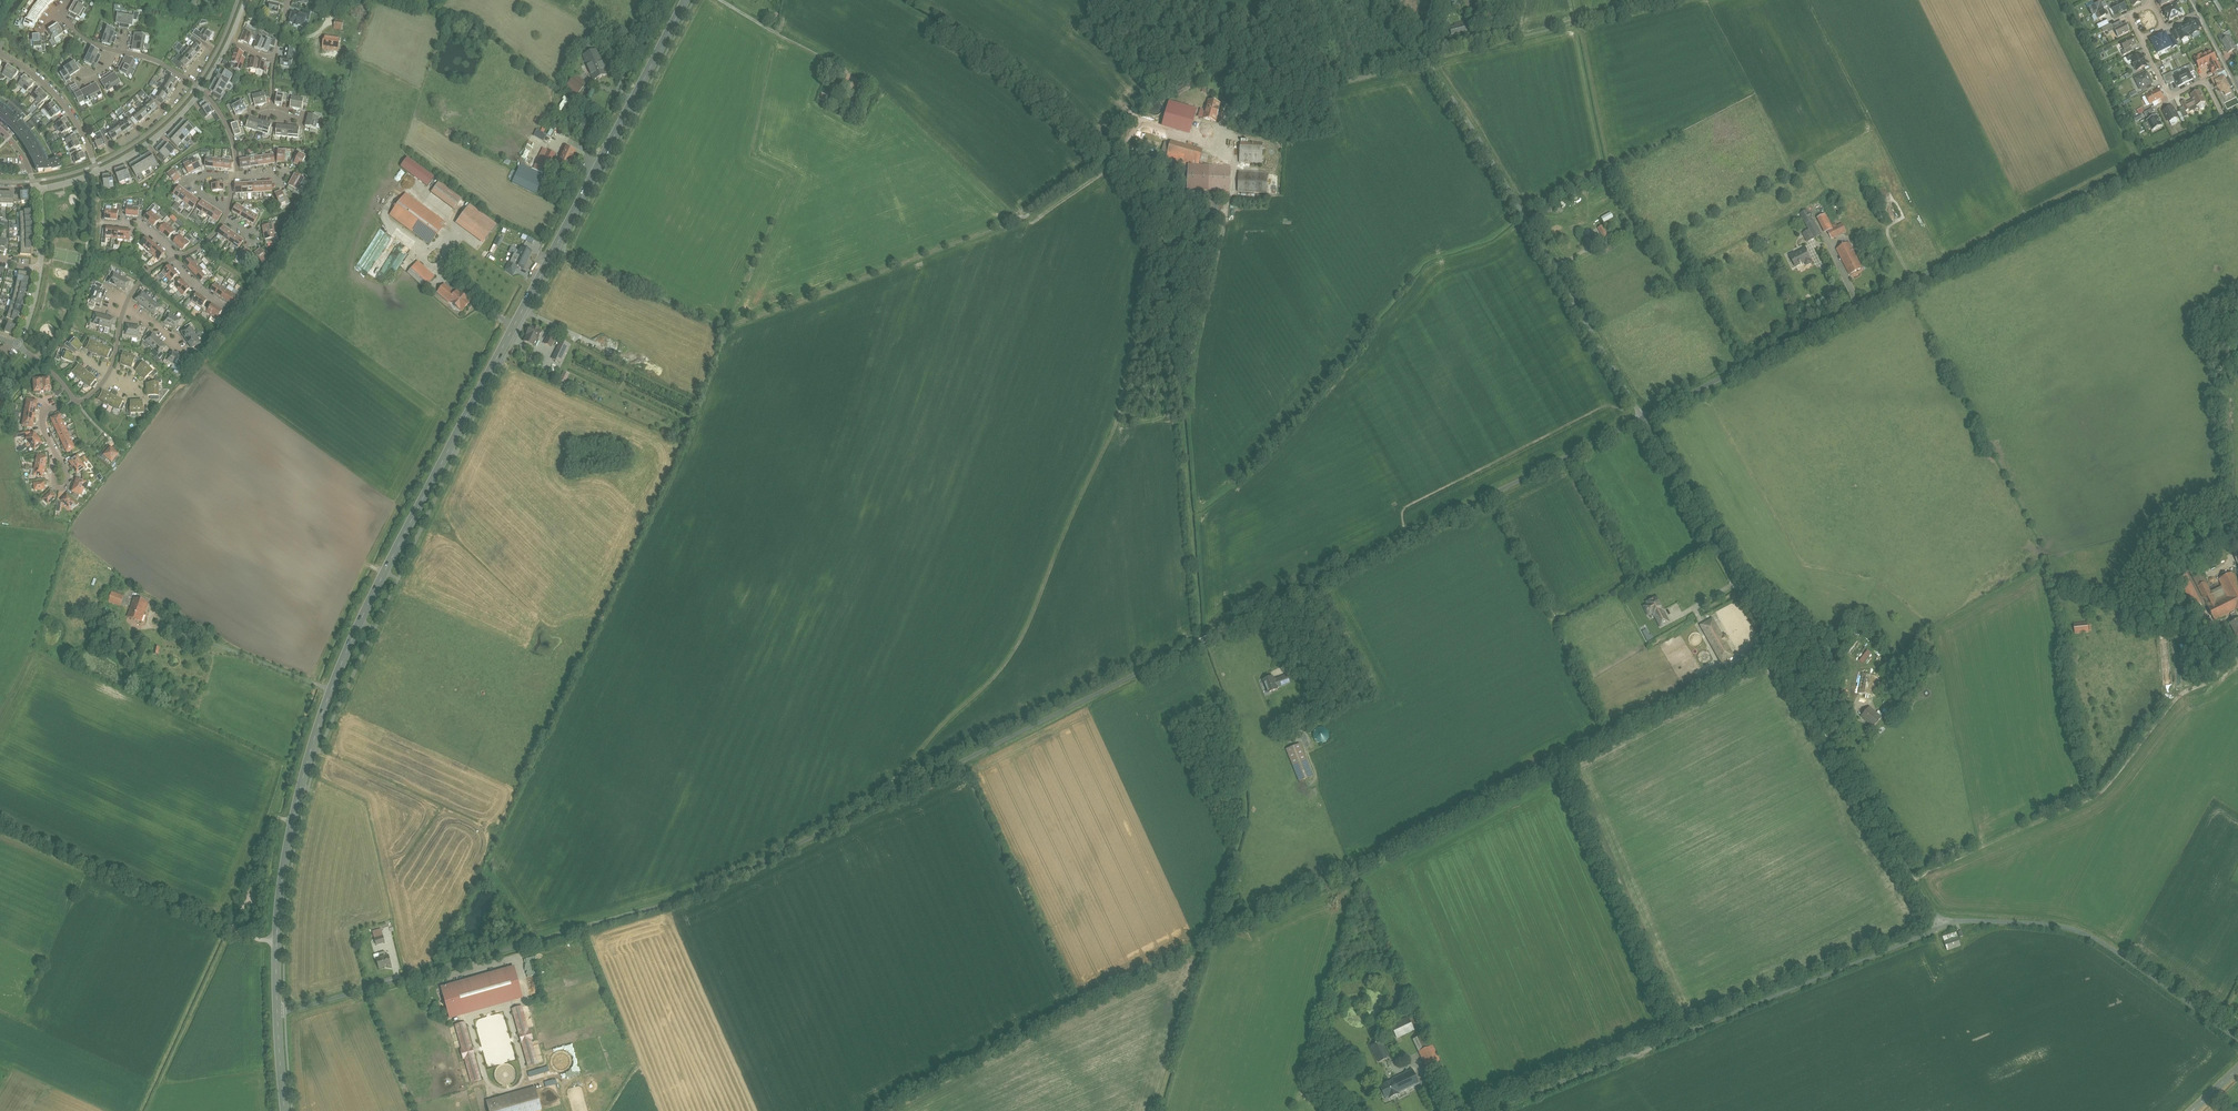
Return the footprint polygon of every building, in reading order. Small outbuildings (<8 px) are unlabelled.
[(44,10),(48,6),(43,0),(41,0),(37,4),(44,10)] [(266,6),(269,6),(268,11),(269,11),(269,12),(274,13),(274,12),(278,13),(280,6),(278,5),(273,4),(274,1),(270,0),(267,0),(266,6)] [(2219,12),(2223,10),(2217,0),(2213,2),(2219,12)] [(75,2),(72,7),(84,13),(86,9),(81,6),(82,6),(75,2)] [(2112,7),(2113,9),(2116,15),(2127,10),(2122,2),(2112,7)] [(33,9),(41,14),(44,10),(37,4),(33,9)] [(2100,4),(2090,10),(2091,13),(2092,14),(2093,17),(2097,15),(2099,20),(2106,16),(2100,4)] [(524,6),(519,13),(523,16),(528,9),(524,6)] [(2167,11),(2165,12),(2170,21),(2180,16),(2178,12),(2179,11),(2177,6),(2176,6),(2167,11)] [(84,13),(72,7),(69,12),(76,16),(76,15),(81,18),(84,13)] [(38,19),(41,14),(33,9),(30,14),(38,19)] [(124,28),(126,14),(127,11),(121,10),(121,13),(118,13),(119,12),(118,11),(118,15),(116,23),(121,24),(120,27),(124,28)] [(309,20),(310,13),(304,11),(302,15),(301,15),(298,14),(297,14),(292,12),(289,23),(294,24),(294,26),(297,27),(298,26),(303,27),(305,19),(309,20)] [(133,26),(134,20),(136,20),(139,13),(135,12),(135,14),(134,14),(134,15),(126,14),(124,28),(127,29),(128,25),(133,26)] [(36,23),(38,19),(30,14),(27,19),(27,20),(36,23)] [(34,29),(36,23),(27,20),(27,19),(26,19),(24,25),(34,29)] [(336,19),(334,29),(342,30),(343,20),(336,19)] [(2203,28),(2199,20),(2194,23),(2198,30),(2203,28)] [(2193,21),(2186,24),(2188,26),(2186,27),(2189,33),(2191,32),(2192,36),(2199,32),(2198,30),(2194,23),(2193,21)] [(1466,22),(1455,25),(1456,27),(1461,26),(1463,33),(1468,32),(1466,22)] [(58,24),(53,28),(59,37),(63,34),(61,32),(62,31),(58,24)] [(2121,27),(2114,30),(2115,31),(2118,38),(2130,32),(2126,25),(2121,27)] [(105,27),(103,34),(116,39),(117,36),(113,34),(115,30),(108,27),(107,27),(104,26),(104,27),(105,27)] [(1456,27),(1450,29),(1452,36),(1463,33),(1461,26),(1456,27)] [(2184,28),(2182,26),(2176,29),(2177,31),(2181,39),(2182,41),(2188,38),(2187,34),(2189,33),(2186,27),(2184,28)] [(52,38),(53,37),(55,40),(59,37),(53,28),(48,31),(52,38)] [(254,38),(257,32),(246,28),(241,41),(248,44),(250,37),(254,38)] [(213,36),(212,35),(213,32),(208,30),(207,32),(203,29),(201,33),(195,29),(192,34),(200,39),(202,36),(209,41),(213,36)] [(2177,31),(2172,34),(2174,37),(2176,42),(2181,39),(2177,31)] [(260,34),(257,32),(254,38),(254,40),(257,41),(254,48),(260,51),(265,39),(264,40),(259,38),(260,34)] [(115,42),(116,39),(103,34),(100,42),(99,41),(99,42),(102,43),(110,46),(111,41),(115,42)] [(131,38),(130,41),(144,44),(145,36),(147,36),(143,35),(136,34),(135,34),(135,39),(131,38)] [(2166,34),(2152,41),(2158,54),(2172,47),(2168,40),(2166,34)] [(324,35),(322,49),(326,49),(326,52),(329,53),(330,50),(338,51),(340,38),(324,35)] [(42,48),(42,46),(41,36),(33,37),(34,48),(42,48)] [(195,44),(198,41),(192,36),(189,40),(193,42),(189,47),(198,55),(202,50),(195,44)] [(2174,37),(2168,40),(2172,47),(2172,49),(2178,46),(2176,42),(2174,37)] [(2236,50),(2230,37),(2226,40),(2226,41),(2223,43),(2229,54),(2236,50)] [(265,39),(260,51),(261,51),(261,50),(267,52),(270,45),(275,47),(276,40),(273,38),(271,42),(265,39)] [(2133,38),(2121,44),(2125,51),(2131,48),(2137,45),(2133,38)] [(143,52),(144,44),(130,41),(130,45),(133,46),(133,50),(140,52),(144,52),(143,52)] [(89,47),(86,54),(99,60),(100,57),(97,55),(99,51),(92,48),(89,46),(88,46),(89,47)] [(182,49),(193,58),(197,54),(198,55),(189,47),(186,50),(183,47),(182,49)] [(284,58),(281,57),(280,65),(291,67),(293,59),(291,59),(293,49),(286,48),(284,58)] [(193,58),(182,49),(180,51),(183,54),(181,56),(190,64),(189,63),(193,58)] [(596,50),(583,55),(589,70),(602,64),(596,50)] [(245,59),(242,58),(243,53),(236,51),(231,62),(236,64),(234,68),(241,70),(243,64),(245,59)] [(2212,52),(2196,60),(2200,69),(2211,64),(2212,66),(2217,63),(2212,52)] [(94,62),(97,63),(99,60),(86,54),(83,61),(81,61),(84,63),(85,62),(92,66),(94,62)] [(2135,54),(2127,58),(2129,62),(2132,61),(2132,60),(2137,58),(2135,54)] [(190,64),(181,56),(177,61),(174,58),(171,62),(176,66),(179,63),(186,69),(190,64)] [(2137,58),(2132,60),(2132,61),(2133,64),(2135,68),(2137,71),(2147,67),(2145,63),(2146,63),(2144,59),(2143,59),(2141,56),(2137,58)] [(120,62),(132,69),(136,62),(137,62),(134,60),(127,57),(125,61),(121,59),(120,62)] [(68,64),(74,73),(79,70),(74,62),(72,59),(72,60),(73,61),(68,64)] [(247,69),(256,71),(258,61),(252,59),(251,65),(248,64),(247,69)] [(265,62),(258,61),(256,71),(266,72),(267,68),(264,67),(265,62)] [(129,76),(132,69),(120,62),(118,66),(121,68),(119,72),(126,75),(130,77),(130,76),(129,76)] [(2212,66),(2210,67),(2214,74),(2221,70),(2217,63),(2212,66)] [(62,66),(71,79),(69,76),(74,73),(68,64),(63,67),(62,66)] [(602,64),(589,70),(594,80),(607,75),(602,64)] [(6,77),(7,78),(13,69),(8,66),(4,71),(2,69),(0,73),(0,80),(5,79),(6,77)] [(69,80),(71,79),(62,66),(64,69),(61,71),(60,70),(58,72),(60,75),(67,84),(71,82),(69,80)] [(13,69),(7,78),(12,81),(13,80),(16,82),(18,79),(15,78),(19,72),(13,69)] [(221,70),(219,75),(230,81),(234,72),(227,69),(225,71),(222,70),(221,70)] [(168,76),(164,81),(175,87),(178,82),(170,77),(172,74),(166,70),(164,73),(168,76)] [(2188,70),(2173,77),(2178,87),(2193,80),(2190,74),(2188,70)] [(106,75),(114,87),(120,83),(121,84),(119,81),(115,74),(111,77),(109,73),(106,75)] [(2147,74),(2137,79),(2139,83),(2138,84),(2141,90),(2142,89),(2146,88),(2151,85),(2153,84),(2147,74)] [(114,87),(106,75),(103,77),(105,80),(101,83),(105,89),(105,90),(107,93),(107,92),(107,91),(114,87)] [(230,81),(219,75),(216,80),(231,88),(232,86),(228,84),(230,81)] [(586,83),(576,75),(566,87),(577,95),(579,92),(586,83)] [(2218,75),(2211,78),(2212,79),(2214,84),(2216,83),(2216,82),(2220,80),(2218,76),(2218,75)] [(18,79),(16,82),(19,84),(18,86),(22,89),(29,80),(24,76),(20,81),(18,79)] [(2220,80),(2216,82),(2216,83),(2219,87),(2218,87),(2217,88),(2218,89),(2218,90),(2219,90),(2220,89),(2222,93),(2224,92),(2226,96),(2231,93),(2229,89),(2230,89),(2224,78),(2220,80)] [(29,80),(22,89),(27,92),(28,91),(31,93),(33,91),(30,89),(34,84),(29,80)] [(230,90),(231,88),(216,80),(213,86),(224,91),(226,88),(230,90)] [(1192,80),(1186,84),(1188,89),(1195,85),(1192,80)] [(158,84),(170,91),(173,87),(174,87),(175,87),(164,81),(163,84),(159,82),(158,84)] [(860,85),(853,82),(848,90),(859,96),(864,88),(866,90),(868,86),(862,82),(860,85)] [(160,88),(158,91),(168,97),(167,96),(170,91),(158,84),(156,83),(155,85),(160,88)] [(101,94),(97,85),(96,84),(91,87),(96,97),(101,94),(102,96),(102,95),(101,94)] [(224,91),(213,86),(210,91),(214,93),(212,96),(220,100),(224,91)] [(91,100),(96,97),(91,87),(85,90),(91,100)] [(35,93),(33,91),(31,93),(33,96),(32,97),(36,101),(44,93),(39,89),(35,93)] [(72,91),(74,94),(72,94),(75,99),(76,98),(78,101),(79,105),(82,104),(81,103),(84,101),(86,104),(79,90),(77,91),(76,89),(72,91)] [(86,103),(91,100),(85,90),(80,93),(79,90),(86,104),(86,103)] [(2159,90),(2146,97),(2150,105),(2153,103),(2155,102),(2160,99),(2163,98),(2159,90)] [(165,103),(168,97),(158,91),(155,96),(151,94),(150,97),(156,101),(157,98),(165,103)] [(2187,105),(2185,101),(2181,103),(2184,108),(2186,112),(2190,110),(2189,109),(2196,105),(2197,107),(2199,106),(2204,104),(2206,103),(2200,91),(2191,95),(2193,100),(2189,102),(2190,103),(2187,105)] [(268,92),(258,95),(261,106),(264,104),(267,103),(265,98),(269,97),(268,92)] [(277,92),(275,105),(279,105),(281,105),(281,106),(282,106),(283,101),(286,102),(287,94),(277,92)] [(587,99),(579,92),(577,95),(575,98),(583,105),(587,99)] [(24,122),(23,121),(30,115),(26,111),(21,107),(16,102),(12,99),(8,96),(4,93),(2,97),(9,102),(5,106),(7,107),(6,108),(1,104),(0,103),(0,119),(6,124),(10,127),(16,134),(19,138),(22,141),(25,146),(28,150),(30,153),(32,158),(35,163),(37,167),(38,171),(39,172),(44,170),(44,172),(53,171),(62,168),(58,159),(50,163),(49,163),(48,162),(46,157),(44,152),(41,147),(38,143),(35,139),(32,134),(30,131),(31,130),(35,127),(37,130),(40,134),(44,132),(41,128),(37,123),(33,119),(26,125),(24,122)] [(44,103),(44,102),(48,98),(44,93),(36,101),(39,104),(37,107),(39,109),(44,103)] [(820,93),(818,100),(825,102),(827,96),(820,93)] [(258,106),(261,106),(258,95),(252,96),(252,94),(248,95),(251,105),(254,104),(255,106),(258,106)] [(292,108),(296,110),(298,98),(292,97),(292,95),(289,94),(287,101),(291,102),(290,107),(292,108)] [(568,99),(560,94),(558,97),(562,100),(561,103),(564,105),(568,99)] [(145,103),(152,111),(157,107),(147,96),(145,98),(148,101),(145,103)] [(307,100),(298,98),(296,110),(299,109),(302,110),(303,104),(306,105),(307,100)] [(245,99),(236,104),(242,114),(244,111),(247,110),(245,107),(248,106),(245,99)] [(140,102),(138,104),(147,115),(152,111),(145,103),(142,105),(140,102)] [(205,103),(205,102),(200,106),(202,110),(200,111),(204,118),(215,111),(209,103),(207,105),(205,102),(205,103)] [(1156,102),(1155,102),(1154,102),(1153,103),(1152,103),(1151,104),(1150,105),(1150,106),(1149,107),(1149,108),(1149,110),(1149,111),(1149,112),(1150,113),(1151,115),(1152,116),(1153,116),(1154,116),(1155,117),(1156,117),(1158,117),(1158,116),(1159,116),(1161,115),(1162,114),(1163,113),(1163,112),(1163,111),(1163,110),(1163,109),(1163,108),(1163,107),(1163,106),(1162,105),(1162,104),(1161,104),(1160,103),(1159,103),(1158,102),(1157,102),(1156,102)] [(1220,105),(1209,102),(1206,111),(1201,110),(1199,118),(1215,122),(1220,105)] [(46,111),(48,115),(57,108),(53,103),(48,107),(47,106),(41,111),(43,114),(46,111)] [(1197,111),(1169,103),(1162,129),(1190,136),(1197,111)] [(147,115),(138,104),(136,105),(139,109),(136,111),(144,120),(143,119),(147,115)] [(238,114),(242,114),(236,104),(231,106),(230,105),(227,106),(230,113),(233,111),(236,116),(238,114)] [(2172,107),(2164,112),(2169,123),(2178,119),(2172,107)] [(57,108),(48,115),(52,119),(53,118),(55,121),(58,119),(56,116),(61,112),(57,108)] [(2180,112),(2184,118),(2188,116),(2186,112),(2184,108),(2179,110),(2180,112)] [(139,124),(144,120),(136,111),(131,115),(129,112),(126,114),(130,120),(133,117),(139,124)] [(308,117),(306,120),(317,123),(319,117),(321,118),(322,115),(315,113),(314,116),(308,115),(308,117)] [(124,119),(121,121),(127,129),(132,126),(124,114),(122,115),(124,119)] [(2158,116),(2151,119),(2149,116),(2146,117),(2148,121),(2147,121),(2148,124),(2151,131),(2152,132),(2163,127),(2158,116)] [(58,119),(55,121),(57,124),(56,125),(59,129),(68,124),(65,118),(60,122),(58,119)] [(244,127),(252,130),(255,119),(252,119),(249,118),(248,121),(246,120),(244,127)] [(116,119),(114,121),(122,133),(127,129),(121,121),(118,123),(116,119)] [(257,131),(260,121),(258,121),(255,119),(252,130),(257,131)] [(315,129),(317,123),(306,120),(306,124),(305,127),(311,128),(310,131),(317,133),(318,130),(315,129)] [(117,136),(122,133),(114,121),(112,122),(114,126),(111,128),(118,137),(117,136)] [(185,121),(180,126),(190,134),(196,127),(190,122),(188,124),(185,121)] [(257,131),(263,133),(266,122),(263,122),(260,121),(257,131)] [(266,122),(263,133),(270,135),(273,128),(270,127),(271,125),(269,124),(266,122)] [(576,130),(580,133),(584,125),(580,123),(576,130)] [(68,124),(59,129),(62,134),(63,133),(65,136),(68,135),(66,132),(72,129),(68,124)] [(235,138),(245,135),(242,127),(239,129),(238,124),(237,124),(235,125),(231,126),(235,138)] [(273,136),(281,137),(282,125),(279,126),(276,126),(276,128),(274,128),(273,136)] [(180,126),(176,130),(189,142),(191,140),(187,137),(190,134),(180,126)] [(294,126),(293,138),(301,138),(302,131),(299,131),(299,128),(297,128),(294,126)] [(542,127),(540,132),(535,130),(532,136),(542,141),(546,135),(542,133),(545,129),(542,127)] [(118,137),(111,128),(106,131),(104,128),(101,130),(105,135),(108,134),(113,141),(118,137)] [(187,144),(189,142),(176,130),(172,134),(182,143),(184,140),(187,144)] [(104,147),(103,145),(100,139),(103,138),(100,131),(95,134),(97,138),(93,139),(95,143),(93,144),(95,150),(97,149),(98,150),(104,147)] [(179,146),(182,143),(172,134),(168,139),(181,151),(182,149),(179,146)] [(68,135),(65,136),(67,140),(66,141),(68,145),(78,141),(75,135),(69,138),(68,135)] [(78,141),(68,145),(70,150),(68,151),(70,155),(76,152),(75,149),(81,146),(78,141)] [(165,142),(161,147),(170,155),(177,148),(171,143),(168,145),(165,142)] [(1263,144),(1240,143),(1240,151),(1262,152),(1263,144)] [(1202,153),(1171,144),(1167,156),(1198,165),(1199,162),(1202,153)] [(164,162),(170,155),(161,147),(157,151),(160,154),(158,157),(164,162)] [(543,148),(533,169),(545,175),(555,154),(543,148)] [(575,153),(565,148),(558,163),(568,168),(575,153)] [(288,156),(285,156),(285,152),(278,151),(277,162),(276,162),(277,162),(277,163),(281,164),(281,162),(288,163),(288,156)] [(1262,152),(1240,151),(1239,163),(1262,164),(1262,152)] [(86,159),(83,153),(77,155),(76,152),(70,155),(71,158),(73,157),(75,164),(82,161),(81,160),(86,159)] [(265,153),(267,165),(275,164),(274,155),(273,155),(273,152),(270,152),(270,156),(265,157),(265,153)] [(267,165),(265,153),(262,154),(262,157),(258,158),(257,154),(259,166),(267,165)] [(1209,155),(1202,153),(1199,162),(1206,164),(1209,155)] [(151,154),(146,157),(152,168),(160,163),(156,156),(153,157),(151,154)] [(249,156),(251,167),(259,166),(257,154),(254,155),(254,158),(250,159),(249,156)] [(297,165),(297,166),(300,168),(300,167),(301,167),(305,157),(299,154),(297,158),(294,156),(291,162),(290,162),(297,165)] [(205,167),(213,168),(215,156),(214,156),(214,160),(209,159),(209,156),(207,155),(206,159),(205,167)] [(217,157),(215,156),(213,168),(221,169),(223,157),(222,157),(222,160),(217,160),(217,157)] [(251,167),(249,156),(246,156),(246,159),(241,160),(243,168),(251,167)] [(146,157),(140,160),(149,175),(151,174),(149,170),(152,168),(146,157)] [(221,169),(229,170),(230,161),(225,161),(225,157),(223,157),(221,169)] [(407,158),(401,167),(428,187),(434,178),(407,158)] [(196,159),(190,162),(195,172),(198,170),(197,170),(204,166),(203,166),(200,160),(197,162),(196,159)] [(140,160),(135,163),(142,174),(145,172),(147,176),(149,175),(140,160)] [(192,174),(195,172),(190,162),(184,165),(185,168),(182,169),(185,176),(191,173),(192,174)] [(139,176),(142,174),(135,163),(130,166),(139,181),(141,180),(139,176)] [(1231,167),(1189,165),(1188,189),(1230,191),(1231,167)] [(127,167),(121,169),(125,181),(134,178),(131,170),(128,171),(127,167)] [(116,184),(125,181),(121,169),(115,171),(116,175),(113,177),(116,184)] [(178,182),(178,181),(184,176),(183,176),(178,171),(176,173),(173,170),(168,175),(175,183),(174,184),(175,183),(176,184),(178,182)] [(293,177),(291,179),(301,185),(304,179),(301,178),(303,175),(297,171),(298,171),(297,170),(294,177),(293,177)] [(518,170),(512,183),(536,194),(542,182),(518,170)] [(1268,175),(1239,173),(1238,192),(1267,194),(1268,175)] [(113,180),(110,181),(109,176),(103,177),(103,180),(101,180),(102,190),(114,188),(113,180)] [(298,190),(301,185),(291,179),(289,182),(290,183),(287,190),(287,189),(293,192),(298,195),(299,195),(298,195),(300,192),(298,190)] [(224,187),(223,180),(223,181),(216,181),(217,184),(212,185),(213,191),(223,191),(224,192),(224,191),(225,191),(225,187),(224,187)] [(461,199),(439,183),(432,192),(454,209),(461,199)] [(174,201),(176,201),(185,190),(182,188),(182,189),(179,187),(173,195),(176,197),(174,201)] [(185,190),(176,201),(177,203),(180,200),(183,202),(189,194),(186,192),(187,192),(185,190)] [(275,194),(274,195),(275,194),(280,205),(286,202),(287,205),(290,203),(290,204),(291,203),(288,196),(287,197),(285,190),(286,190),(279,193),(278,192),(275,193),(275,194)] [(13,195),(13,203),(21,202),(21,201),(28,201),(27,194),(20,194),(13,195)] [(185,209),(194,197),(192,195),(191,196),(189,194),(183,202),(186,204),(184,208),(185,209)] [(445,223),(406,194),(403,198),(390,215),(430,244),(442,228),(445,223)] [(194,197),(185,209),(187,210),(190,207),(193,209),(199,201),(196,200),(197,199),(194,197)] [(1217,200),(1208,200),(1208,218),(1216,218),(1217,200)] [(200,216),(208,203),(205,202),(205,203),(202,201),(197,209),(200,211),(198,215),(200,216)] [(207,216),(212,208),(210,206),(210,205),(208,203),(200,216),(201,217),(204,214),(207,216)] [(156,215),(151,211),(155,206),(153,204),(146,211),(149,214),(144,218),(149,223),(156,215)] [(240,216),(245,206),(243,205),(241,207),(237,205),(232,212),(240,216)] [(118,210),(112,210),(111,220),(117,220),(118,214),(121,215),(122,206),(118,206),(118,210)] [(132,216),(133,206),(127,206),(124,206),(123,209),(126,209),(126,216),(132,216)] [(240,216),(246,220),(252,210),(250,209),(248,211),(244,209),(246,206),(245,206),(240,216)] [(496,225),(469,206),(456,223),(483,243),(496,225)] [(210,222),(218,210),(215,208),(215,209),(212,208),(207,216),(210,218),(208,221),(210,222)] [(102,212),(105,212),(105,219),(111,220),(112,210),(106,209),(106,210),(102,209),(102,212)] [(218,210),(210,222),(211,223),(214,220),(217,222),(222,214),(220,213),(220,212),(218,210)] [(252,210),(246,220),(254,224),(258,217),(259,214),(261,212),(258,211),(257,213),(255,215),(251,213),(252,210)] [(1821,236),(1808,211),(1802,214),(1809,228),(1803,231),(1809,243),(1821,236)] [(1610,212),(1600,217),(1603,223),(1613,217),(1610,212)] [(171,214),(168,218),(173,223),(176,219),(171,214)] [(160,224),(161,223),(162,222),(160,220),(160,219),(156,215),(149,223),(154,227),(158,222),(160,224)] [(1834,238),(1846,231),(1842,224),(1833,228),(1827,216),(1820,219),(1827,233),(1831,231),(1834,238)] [(163,221),(162,222),(161,223),(163,225),(159,230),(163,235),(170,227),(165,223),(163,221)] [(263,234),(274,232),(273,226),(270,226),(270,223),(263,224),(263,223),(262,223),(264,230),(263,230),(263,234)] [(175,231),(170,227),(163,235),(168,239),(172,234),(175,236),(175,235),(177,234),(174,232),(175,231)] [(221,242),(229,230),(227,228),(226,229),(224,227),(218,235),(221,237),(219,241),(221,242)] [(113,228),(107,228),(106,234),(103,234),(102,242),(106,243),(106,238),(112,238),(113,228)] [(1612,241),(1604,228),(1600,231),(1607,244),(1612,241)] [(395,271),(410,247),(379,229),(376,234),(381,237),(379,240),(382,242),(383,240),(387,243),(381,252),(380,251),(366,273),(380,282),(389,267),(395,271)] [(130,237),(131,230),(125,230),(123,240),(130,240),(133,240),(133,237),(130,237)] [(228,242),(234,234),(231,232),(232,231),(229,230),(221,242),(222,243),(225,240),(228,242)] [(275,238),(274,232),(263,234),(264,237),(265,237),(266,244),(266,243),(273,242),(273,243),(279,242),(279,241),(278,241),(278,238),(275,238)] [(175,235),(178,237),(173,242),(178,246),(184,239),(180,235),(177,233),(177,234),(175,235)] [(231,249),(239,236),(237,235),(236,236),(234,234),(228,242),(231,244),(229,247),(231,249)] [(1595,235),(1585,240),(1590,248),(1600,242),(1595,235)] [(235,247),(238,249),(244,241),(241,239),(242,238),(239,236),(231,249),(232,250),(235,247)] [(140,245),(144,249),(151,241),(146,237),(142,242),(139,240),(138,242),(140,244),(140,245)] [(185,238),(184,239),(178,246),(182,251),(190,242),(185,238)] [(148,254),(149,253),(155,245),(151,241),(144,249),(143,250),(148,254)] [(149,253),(154,257),(160,249),(155,245),(149,253)] [(1861,269),(1849,245),(1835,252),(1847,276),(1861,269)] [(470,254),(460,246),(457,251),(466,259),(470,254)] [(240,260),(246,263),(251,253),(252,253),(251,253),(251,252),(248,250),(248,251),(241,247),(241,248),(242,248),(239,254),(238,254),(235,261),(239,262),(240,260)] [(263,248),(264,247),(258,252),(257,251),(254,253),(255,254),(254,255),(255,254),(262,263),(267,259),(265,255),(267,253),(263,248)] [(532,252),(522,247),(520,251),(511,247),(509,252),(512,254),(514,255),(527,261),(532,252)] [(1811,263),(1803,247),(1788,255),(1794,266),(1802,262),(1804,266),(1810,263),(1811,263)] [(160,249),(154,257),(158,260),(165,253),(160,249)] [(527,261),(514,255),(510,263),(518,267),(523,269),(527,261)] [(184,264),(188,268),(196,262),(191,257),(189,259),(187,257),(183,260),(184,262),(185,263),(184,264)] [(192,273),(200,266),(196,262),(188,268),(192,273)] [(434,277),(417,262),(408,273),(425,288),(434,277)] [(518,267),(510,263),(509,263),(505,271),(513,277),(518,267)] [(162,272),(166,277),(174,270),(169,266),(162,272)] [(200,266),(192,273),(196,277),(204,270),(200,266)] [(115,285),(119,277),(114,274),(115,271),(112,269),(109,276),(112,277),(109,283),(115,285)] [(173,283),(175,282),(173,279),(178,275),(174,270),(166,277),(170,282),(167,284),(169,286),(173,283)] [(204,270),(196,277),(200,282),(205,277),(208,280),(212,275),(210,273),(208,275),(204,270)] [(17,278),(27,280),(28,273),(18,271),(17,278)] [(115,285),(120,288),(125,279),(119,277),(115,285)] [(26,286),(27,280),(17,278),(16,283),(26,286)] [(216,294),(221,286),(216,282),(218,279),(215,278),(212,283),(214,285),(211,291),(216,294)] [(130,282),(125,279),(120,288),(125,291),(128,286),(131,287),(132,285),(129,284),(130,282)] [(172,288),(174,286),(178,291),(186,284),(182,280),(177,284),(175,282),(173,283),(170,286),(172,288)] [(93,295),(103,299),(105,293),(100,291),(101,288),(103,285),(96,282),(95,286),(97,286),(95,292),(94,291),(93,295)] [(16,283),(15,289),(25,292),(26,286),(16,283)] [(190,289),(186,284),(178,291),(183,296),(183,295),(185,297),(187,296),(185,293),(190,289)] [(450,290),(445,285),(438,292),(439,293),(444,297),(450,290)] [(226,289),(221,286),(216,294),(221,297),(226,289)] [(15,289),(13,295),(23,298),(25,292),(15,289)] [(226,289),(221,297),(226,300),(231,292),(226,289)] [(460,294),(457,291),(458,291),(457,291),(457,292),(455,294),(450,290),(444,297),(449,301),(449,302),(450,300),(453,303),(459,308),(462,311),(463,311),(463,310),(470,302),(467,299),(461,294),(460,294)] [(142,292),(141,294),(139,291),(137,293),(140,296),(136,300),(141,304),(147,296),(142,293),(142,292)] [(231,292),(226,300),(231,304),(235,298),(238,300),(239,297),(236,296),(237,295),(231,292)] [(191,302),(196,305),(202,297),(197,294),(193,299),(190,297),(186,303),(189,305),(191,302)] [(22,304),(23,298),(13,295),(12,301),(22,304)] [(96,302),(101,304),(103,299),(93,295),(91,298),(92,298),(90,304),(88,303),(87,306),(94,309),(95,305),(94,305),(96,302)] [(152,300),(147,296),(141,304),(145,308),(152,300)] [(201,308),(204,310),(206,308),(203,306),(207,301),(202,297),(196,305),(201,309),(201,308)] [(152,300),(145,308),(150,312),(156,304),(152,300)] [(12,301),(10,307),(20,310),(22,304),(12,301)] [(163,312),(160,309),(161,308),(156,304),(150,312),(154,316),(158,311),(161,313),(163,312)] [(206,312),(211,316),(217,308),(212,304),(208,310),(206,308),(204,310),(207,312),(206,312)] [(18,316),(20,310),(10,307),(8,312),(18,316)] [(218,317),(222,311),(217,308),(211,316),(211,317),(216,321),(215,322),(217,324),(221,319),(218,317)] [(170,327),(175,316),(170,314),(171,312),(168,310),(164,317),(167,318),(164,323),(170,327)] [(18,316),(8,312),(6,318),(8,319),(15,322),(16,322),(18,316)] [(93,324),(99,326),(102,316),(96,315),(94,320),(91,319),(89,326),(93,327),(93,324)] [(108,318),(102,316),(99,326),(105,327),(108,318)] [(175,316),(170,327),(175,330),(178,324),(181,326),(184,320),(181,318),(181,320),(175,316)] [(114,319),(108,318),(105,327),(111,329),(112,327),(115,328),(116,326),(112,325),(114,319)] [(14,328),(15,322),(8,319),(7,321),(7,326),(4,332),(11,335),(14,328)] [(185,338),(194,333),(190,328),(193,326),(191,323),(185,327),(187,330),(182,333),(185,338)] [(132,339),(133,327),(127,326),(126,332),(123,331),(122,338),(125,339),(126,338),(132,339)] [(534,328),(531,327),(531,326),(531,327),(527,335),(527,336),(525,341),(524,341),(525,342),(534,346),(535,346),(537,340),(538,341),(538,340),(542,332),(542,331),(541,331),(539,330),(539,329),(535,327),(534,328)] [(138,340),(141,341),(142,334),(139,334),(140,328),(133,327),(132,339),(138,340)] [(188,343),(197,338),(194,333),(185,338),(188,343)] [(145,341),(146,342),(150,346),(157,339),(153,334),(148,339),(146,336),(144,338),(147,340),(145,341)] [(555,338),(549,335),(545,344),(551,347),(555,338)] [(197,338),(188,343),(192,349),(197,345),(198,348),(201,347),(199,344),(200,343),(197,338)] [(72,346),(73,347),(79,351),(82,347),(78,342),(78,340),(76,339),(75,339),(74,339),(70,344),(67,342),(65,345),(69,349),(72,346)] [(161,343),(157,339),(150,346),(154,350),(161,343)] [(92,352),(96,343),(90,340),(90,342),(87,341),(85,346),(84,347),(85,347),(85,346),(87,347),(86,350),(92,352)] [(562,341),(553,359),(561,363),(570,345),(562,341)] [(96,357),(101,345),(96,343),(92,352),(92,353),(94,354),(94,357),(96,357)] [(161,343),(154,350),(158,354),(156,357),(159,359),(164,354),(161,352),(166,347),(161,343)] [(67,354),(69,351),(65,349),(66,348),(63,347),(63,346),(61,345),(60,345),(59,347),(62,348),(63,348),(61,352),(64,353),(62,360),(62,361),(65,362),(66,361),(73,363),(75,358),(72,356),(70,355),(67,354)] [(100,357),(102,357),(106,347),(101,345),(96,357),(97,358),(98,356),(100,357)] [(110,358),(110,359),(111,358),(113,353),(111,351),(111,350),(106,347),(102,357),(107,359),(108,357),(110,358)] [(126,366),(130,355),(120,352),(119,355),(123,357),(122,358),(121,365),(126,366)] [(172,365),(178,356),(172,352),(169,358),(166,356),(163,362),(166,364),(167,362),(172,365)] [(130,355),(126,366),(131,368),(134,361),(135,361),(138,362),(139,359),(130,355)] [(178,356),(172,365),(177,368),(177,370),(180,372),(183,366),(180,364),(183,359),(178,356)] [(142,365),(141,366),(137,371),(141,375),(149,367),(141,360),(139,362),(142,365)] [(72,373),(77,377),(83,369),(79,365),(77,367),(75,365),(76,365),(75,365),(72,370),(74,371),(72,373)] [(85,371),(83,369),(77,377),(77,378),(81,381),(91,368),(89,367),(87,370),(85,371)] [(153,371),(149,367),(141,375),(144,379),(151,374),(154,376),(158,372),(156,369),(153,371)] [(93,370),(91,368),(81,381),(84,384),(85,384),(92,376),(90,374),(91,373),(93,370)] [(569,375),(564,372),(560,380),(565,383),(569,375)] [(97,380),(92,376),(85,384),(90,388),(91,386),(93,388),(97,383),(95,382),(97,380)] [(34,380),(35,393),(50,391),(49,379),(34,380)] [(155,384),(154,384),(147,385),(147,390),(159,390),(158,383),(162,383),(161,380),(155,380),(155,384)] [(53,391),(58,397),(63,392),(58,387),(53,391)] [(111,395),(108,394),(104,403),(105,404),(108,406),(116,391),(113,390),(112,394),(111,395)] [(147,390),(147,396),(155,396),(156,396),(156,400),(159,400),(159,390),(147,390)] [(98,400),(104,403),(108,394),(103,391),(102,393),(100,392),(97,397),(99,399),(98,400)] [(112,408),(114,408),(118,399),(116,398),(116,396),(118,393),(116,391),(108,406),(112,408)] [(26,406),(38,408),(39,406),(36,405),(37,401),(31,400),(31,396),(24,395),(24,399),(27,399),(26,406)] [(124,401),(118,399),(114,408),(119,410),(120,409),(122,410),(125,405),(125,404),(125,405),(123,404),(124,401)] [(137,402),(137,413),(147,413),(147,409),(143,410),(143,409),(142,401),(137,402)] [(137,413),(137,402),(131,402),(131,405),(127,406),(127,417),(131,417),(131,413),(137,413)] [(26,406),(25,413),(35,414),(35,410),(38,411),(38,408),(26,406)] [(34,418),(35,414),(25,413),(24,419),(36,421),(37,419),(34,418)] [(51,423),(52,426),(62,421),(59,415),(56,417),(51,419),(53,422),(51,423)] [(36,424),(36,421),(24,419),(23,426),(25,426),(24,430),(27,430),(27,427),(33,428),(33,423),(36,424)] [(62,421),(52,426),(53,428),(55,427),(57,430),(64,427),(62,421)] [(64,427),(57,430),(58,433),(56,434),(57,437),(67,432),(64,427)] [(62,441),(70,438),(67,432),(57,437),(58,439),(60,438),(62,441)] [(26,439),(29,442),(25,445),(27,447),(31,445),(41,437),(39,435),(37,436),(34,433),(26,439)] [(45,442),(41,437),(31,445),(35,450),(38,447),(39,448),(40,446),(45,442)] [(62,448),(72,443),(70,438),(62,441),(63,444),(61,446),(62,448)] [(75,449),(72,443),(62,448),(63,450),(65,449),(67,453),(71,450),(75,449)] [(118,454),(111,448),(110,448),(108,446),(99,456),(105,461),(108,459),(112,462),(118,454)] [(37,456),(36,462),(46,464),(47,457),(46,457),(46,455),(40,454),(40,456),(37,456)] [(70,467),(71,469),(84,460),(83,457),(80,460),(77,456),(69,462),(72,465),(70,467)] [(84,460),(71,469),(73,471),(75,469),(77,473),(85,467),(83,464),(86,462),(84,460)] [(45,468),(46,464),(36,462),(35,469),(47,471),(47,469),(45,468)] [(47,474),(47,471),(35,469),(33,476),(43,477),(44,473),(47,474)] [(73,482),(72,485),(84,489),(86,482),(77,479),(75,483),(73,482)] [(26,483),(30,482),(31,485),(34,484),(35,491),(45,490),(44,486),(47,485),(47,483),(44,483),(42,483),(42,480),(26,481),(26,483)] [(72,496),(77,501),(79,494),(82,495),(84,489),(72,485),(71,487),(74,488),(72,492),(73,492),(72,496)] [(47,492),(38,500),(41,503),(44,500),(48,505),(56,498),(52,495),(54,493),(52,491),(51,493),(50,493),(49,494),(47,492)] [(76,506),(79,503),(77,501),(72,496),(71,495),(69,497),(67,496),(65,495),(63,496),(65,498),(62,501),(69,508),(74,504),(76,506)] [(2206,582),(2198,566),(2190,571),(2197,586),(2206,582)] [(2200,602),(2185,572),(2178,575),(2193,606),(2200,602)] [(2197,586),(2215,620),(2233,611),(2235,610),(2237,608),(2237,581),(2234,573),(2220,579),(2228,594),(2215,600),(2206,582),(2197,586)] [(120,607),(124,597),(113,593),(109,603),(120,607)] [(1669,624),(1656,598),(1646,603),(1647,605),(1644,607),(1650,619),(1654,617),(1660,629),(1669,624)] [(141,624),(149,605),(134,599),(126,618),(141,624)] [(2235,610),(2233,611),(2234,612),(2230,614),(2234,621),(2230,623),(2236,635),(2237,634),(2237,615),(2235,610)] [(1712,619),(1698,626),(1719,666),(1734,658),(1726,644),(1728,642),(1724,635),(1722,636),(1712,619)] [(2087,622),(2073,624),(2074,634),(2088,632),(2087,622)] [(1651,634),(1649,635),(1646,629),(1641,631),(1646,641),(1653,638),(1651,634)] [(1872,652),(1856,641),(1848,653),(1863,664),(1872,652)] [(1876,676),(1863,674),(1859,694),(1872,696),(1876,676)] [(1287,675),(1274,680),(1277,688),(1290,683),(1287,675)] [(1272,677),(1263,681),(1268,693),(1277,689),(1277,688),(1274,680),(1272,677)] [(1881,718),(1870,708),(1862,717),(1873,727),(1881,718)] [(1330,737),(1330,736),(1330,734),(1329,733),(1329,732),(1328,731),(1326,730),(1325,729),(1324,729),(1322,729),(1321,729),(1319,730),(1318,730),(1317,731),(1316,733),(1316,734),(1316,735),(1316,737),(1316,738),(1316,739),(1317,741),(1318,742),(1320,742),(1321,743),(1322,743),(1324,743),(1325,743),(1326,742),(1328,741),(1329,740),(1329,739),(1330,737)] [(1301,746),(1286,751),(1299,783),(1313,777),(1301,746)] [(1868,829),(1860,816),(1853,821),(1860,834),(1868,829)] [(383,936),(375,939),(377,945),(385,943),(383,936)] [(1961,946),(1958,937),(1944,942),(1947,951),(1961,946)] [(385,952),(379,954),(380,958),(376,959),(379,969),(391,965),(389,956),(386,956),(385,952)] [(514,967),(450,985),(449,985),(441,988),(450,1018),(458,1015),(523,997),(514,967)] [(528,1031),(522,1007),(513,1009),(529,1066),(538,1064),(531,1040),(533,1039),(530,1030),(528,1031)] [(1415,1031),(1410,1019),(1391,1027),(1396,1039),(1415,1031)] [(481,1080),(465,1023),(456,1025),(463,1049),(461,1050),(464,1059),(465,1058),(472,1082),(481,1080)] [(1419,1036),(1411,1040),(1427,1075),(1441,1069),(1431,1049),(1426,1051),(1419,1036)] [(1389,1060),(1382,1043),(1369,1048),(1376,1065),(1389,1060)] [(544,1067),(526,1073),(528,1078),(545,1073),(544,1067)] [(1419,1086),(1414,1073),(1380,1087),(1385,1100),(1419,1086)] [(492,1100),(496,1110),(536,1110),(542,1110),(535,1088),(492,1100)]
